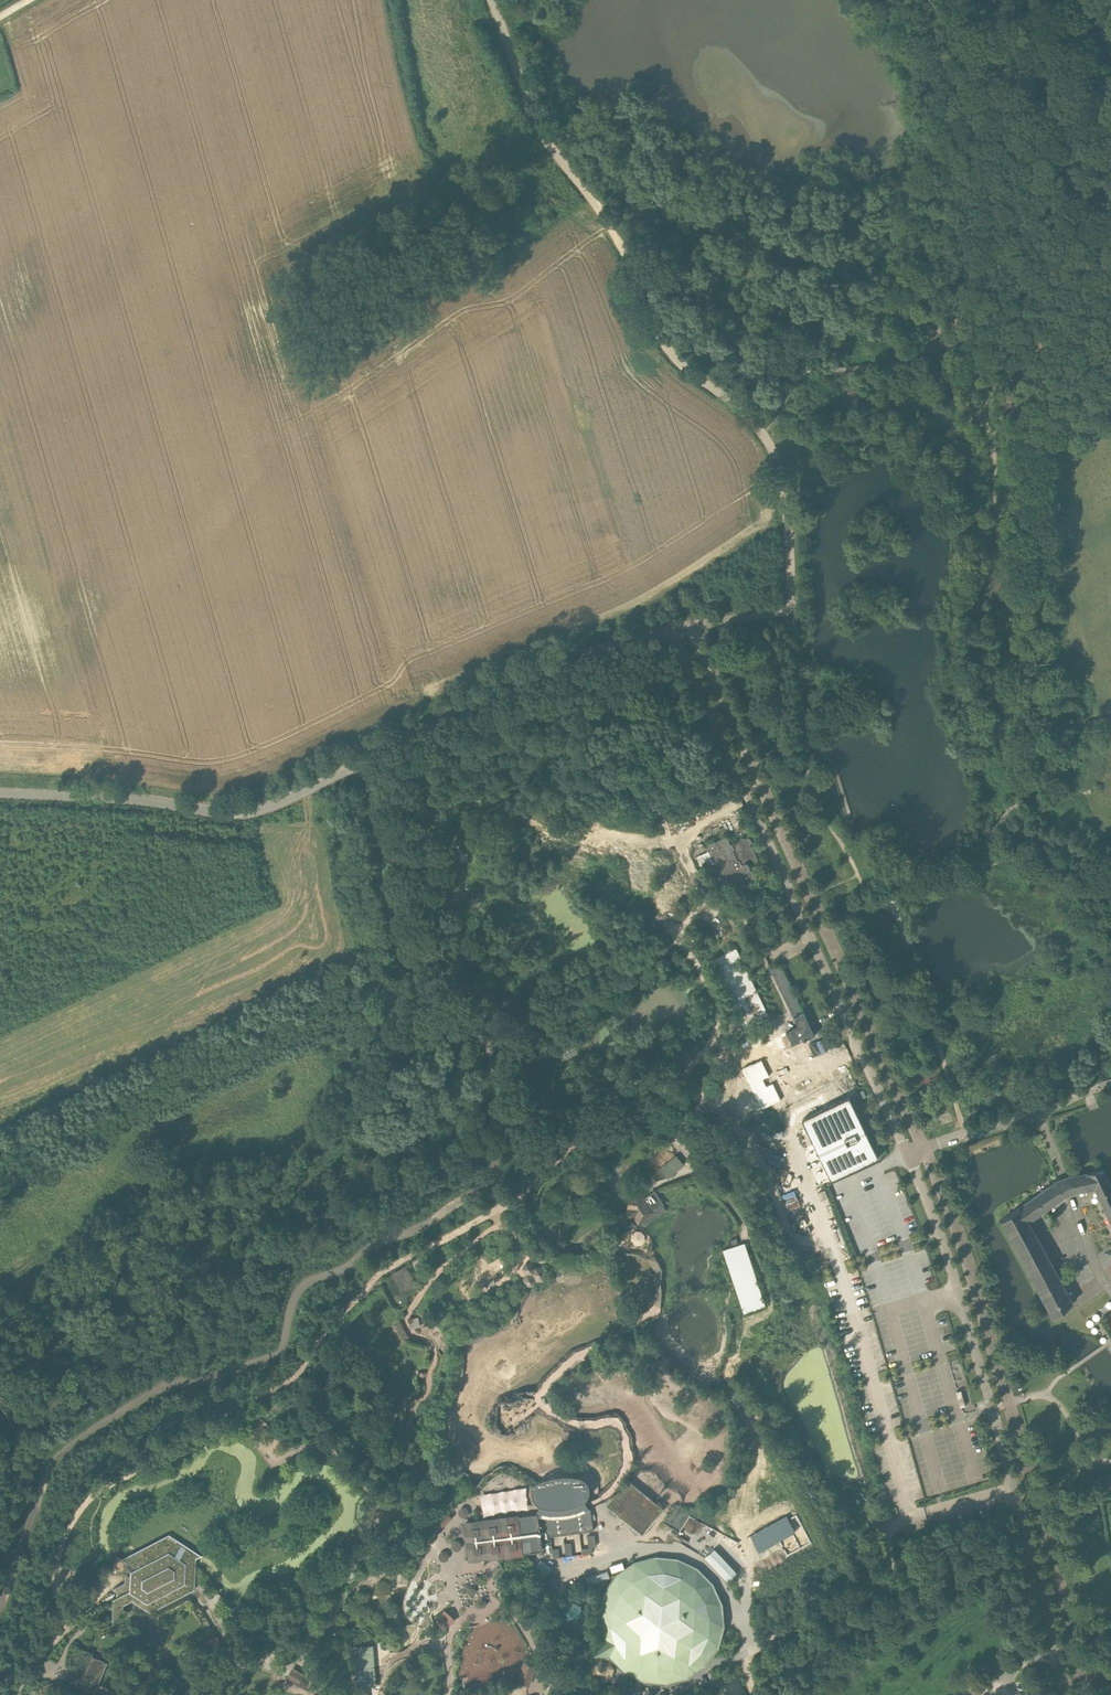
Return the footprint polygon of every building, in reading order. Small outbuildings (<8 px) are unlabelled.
[(713,841),(707,843),(706,846),(708,851),(714,863),(721,877),(724,878),(733,873),(739,886),(742,887),(744,886),(754,881),(755,878),(752,871),(749,870),(750,867),(749,864),(754,861),(755,858),(749,846),(746,844),(745,843),(746,841),(745,839),(743,838),(741,839),(740,841),(732,845),(730,844),(727,838),(725,837),(715,842),(713,841)] [(798,1026),(779,1035),(786,1048),(792,1045),(801,1040),(804,1040),(814,1036),(808,1023),(780,965),(771,969),(798,1026)] [(781,1100),(775,1088),(777,1087),(763,1058),(742,1068),(762,1109),(771,1105),(781,1100)] [(832,1180),(880,1159),(853,1098),(805,1119),(832,1180)] [(661,1167),(668,1176),(663,1180),(666,1184),(689,1168),(679,1155),(661,1167)] [(1070,1193),(1074,1191),(1095,1188),(1110,1223),(1110,1186),(1103,1169),(1074,1177),(1073,1174),(1069,1176),(1064,1177),(1070,1193)] [(591,1176),(579,1174),(577,1183),(589,1185),(591,1176)] [(1021,1209),(1029,1221),(1065,1195),(1070,1193),(1064,1177),(1060,1179),(1059,1180),(1021,1209)] [(665,1206),(656,1192),(646,1199),(644,1196),(635,1199),(629,1206),(631,1209),(628,1211),(628,1213),(633,1219),(636,1217),(640,1222),(655,1213),(665,1206)] [(1029,1221),(1021,1209),(1002,1220),(1054,1318),(1060,1313),(1073,1303),(1029,1221)] [(766,1297),(744,1241),(732,1246),(723,1249),(747,1311),(768,1303),(766,1297)] [(525,1258),(521,1266),(525,1271),(523,1278),(528,1284),(534,1283),(536,1278),(544,1277),(547,1271),(543,1264),(536,1264),(533,1259),(528,1259),(525,1258)] [(419,1287),(406,1265),(391,1274),(405,1296),(419,1287)] [(408,1319),(409,1327),(416,1326),(420,1325),(419,1317),(413,1318),(408,1319)] [(663,1356),(660,1358),(664,1364),(670,1359),(666,1353),(663,1356)] [(321,1441),(335,1433),(330,1425),(316,1433),(321,1441)] [(547,1478),(544,1479),(541,1481),(539,1482),(537,1483),(535,1485),(534,1488),(532,1491),(533,1494),(534,1498),(535,1500),(538,1503),(541,1504),(538,1510),(536,1512),(538,1511),(541,1535),(592,1529),(589,1508),(587,1506),(582,1499),(585,1496),(587,1492),(588,1488),(587,1485),(586,1481),(584,1479),(581,1477),(576,1476),(571,1475),(568,1475),(564,1475),(559,1476),(555,1476),(550,1477),(547,1478)] [(643,1534),(663,1509),(628,1480),(607,1505),(643,1534)] [(532,1548),(540,1547),(536,1516),(517,1518),(517,1517),(465,1524),(469,1559),(502,1554),(504,1554),(522,1552),(522,1549),(532,1548)] [(777,1541),(769,1525),(733,1544),(741,1559),(777,1541)] [(169,1533),(120,1558),(135,1567),(129,1570),(129,1575),(125,1575),(124,1582),(114,1587),(118,1595),(113,1598),(112,1607),(111,1621),(123,1615),(123,1613),(123,1605),(132,1601),(195,1583),(196,1558),(202,1555),(169,1533)] [(590,1534),(591,1546),(599,1545),(598,1533),(590,1534)] [(349,1537),(336,1546),(342,1555),(347,1551),(349,1553),(356,1548),(355,1546),(360,1542),(354,1534),(349,1537)] [(719,1546),(708,1556),(730,1582),(741,1572),(719,1546)] [(725,1619),(725,1615),(725,1611),(724,1607),(724,1603),(723,1599),(721,1595),(720,1591),(718,1587),(716,1583),(714,1580),(711,1577),(709,1573),(706,1570),(703,1567),(700,1565),(696,1562),(693,1560),(689,1558),(685,1556),(682,1555),(678,1553),(674,1552),(669,1552),(665,1551),(661,1551),(657,1551),(653,1551),(649,1552),(645,1552),(641,1553),(637,1555),(633,1556),(629,1558),(625,1560),(622,1562),(618,1565),(615,1567),(612,1570),(609,1573),(607,1576),(604,1580),(602,1583),(600,1587),(598,1591),(597,1594),(595,1598),(594,1602),(594,1606),(593,1611),(593,1615),(593,1619),(593,1623),(593,1627),(594,1631),(595,1635),(597,1639),(598,1643),(600,1647),(602,1651),(604,1654),(606,1657),(609,1661),(612,1664),(615,1667),(618,1669),(621,1672),(625,1674),(629,1676),(632,1678),(636,1679),(640,1681),(644,1682),(648,1682),(652,1683),(657,1683),(661,1683),(665,1683),(669,1682),(673,1682),(677,1681),(681,1679),(685,1678),(689,1676),(692,1674),(696,1672),(699,1669),(703,1667),(706,1664),(708,1661),(711,1658),(714,1654),(716,1651),(718,1647),(720,1643),(721,1640),(722,1636),(723,1632),(724,1628),(725,1623),(725,1619)] [(297,1582),(289,1587),(294,1595),(301,1590),(297,1582)] [(557,1621),(559,1625),(563,1628),(567,1629),(572,1629),(576,1628),(580,1625),(582,1622),(583,1617),(583,1613),(581,1609),(578,1606),(575,1603),(570,1602),(566,1603),(562,1605),(559,1608),(557,1612),(556,1617),(557,1621)] [(438,1619),(449,1629),(460,1617),(449,1607),(438,1619)] [(353,1648),(355,1668),(373,1666),(371,1646),(353,1648)] [(107,1664),(91,1658),(83,1676),(87,1678),(100,1683),(107,1664)] [(536,1666),(525,1662),(518,1679),(529,1683),(536,1666)] [(292,1667),(287,1678),(298,1684),(303,1673),(292,1667)] [(71,1671),(69,1677),(67,1680),(82,1686),(83,1683),(85,1679),(81,1678),(82,1675),(71,1671)]
